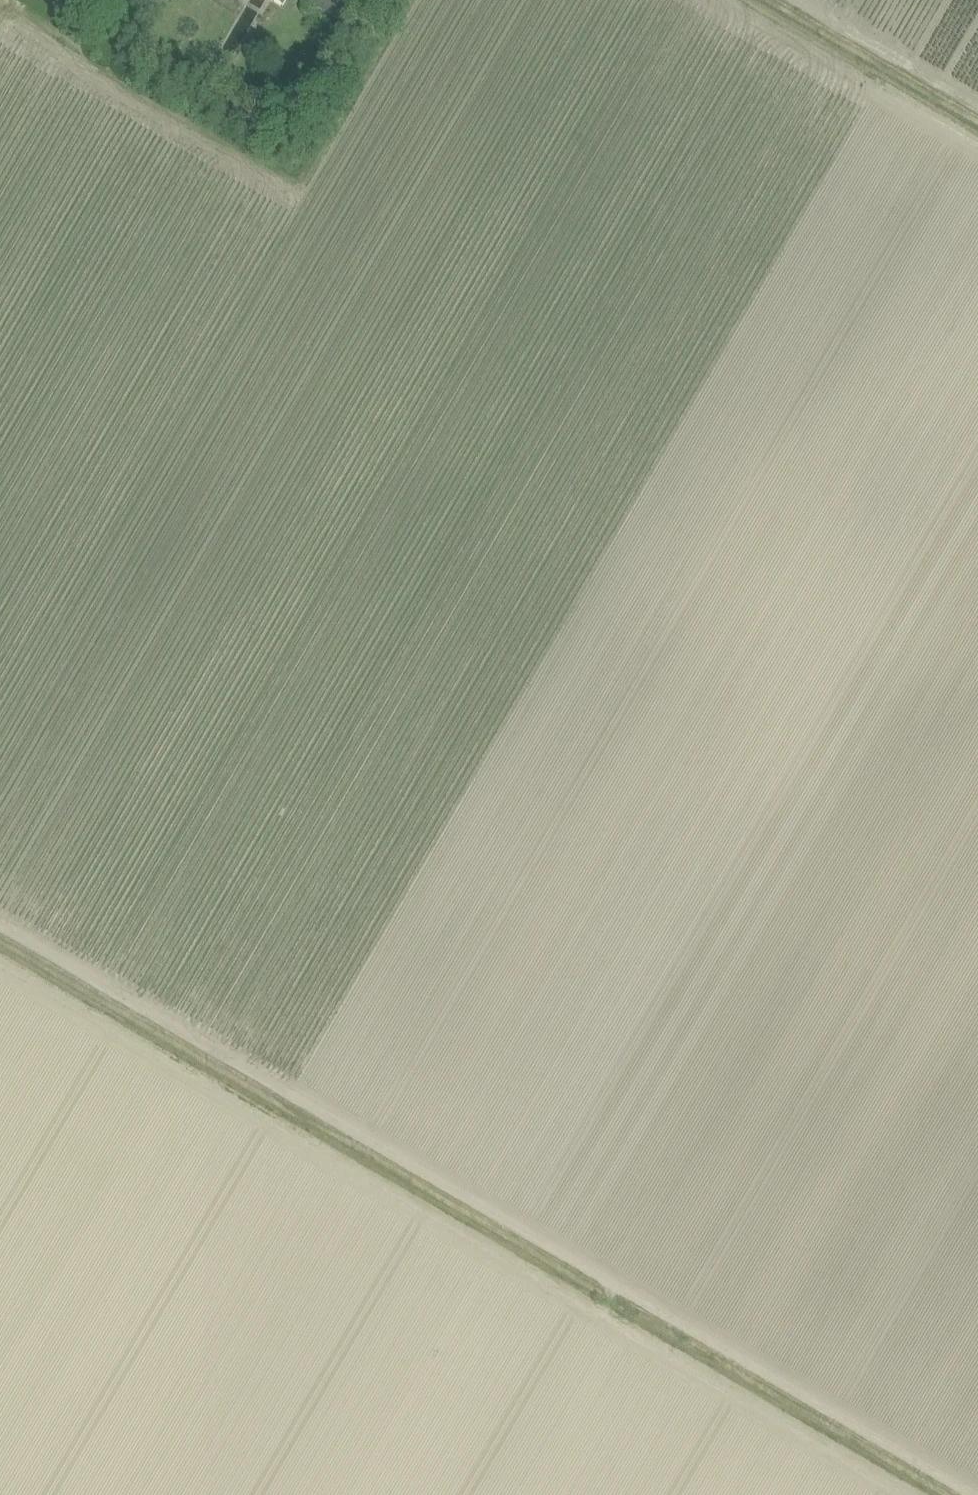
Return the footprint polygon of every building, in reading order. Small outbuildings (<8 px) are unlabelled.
[(311,10),(353,34),(372,0),(316,0),(311,10)]
